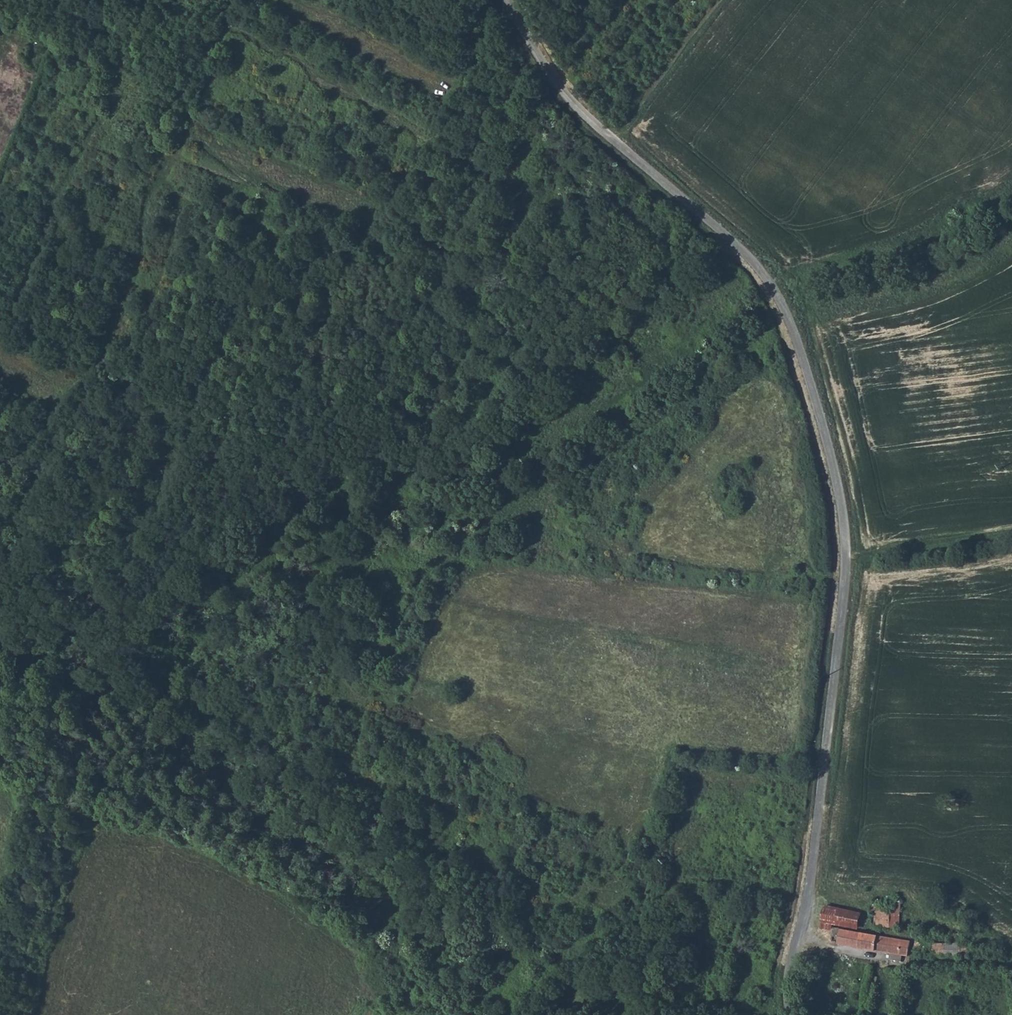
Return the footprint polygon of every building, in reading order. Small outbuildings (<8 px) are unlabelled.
[(899,911),(886,909),(885,903),(881,901),(872,903),(872,912),(881,913),(880,929),(899,929),(899,911)] [(856,913),(821,905),(817,923),(852,931),(856,913)] [(900,941),(834,932),(833,942),(841,943),(841,950),(888,955),(887,961),(904,962),(908,942),(900,941)]
